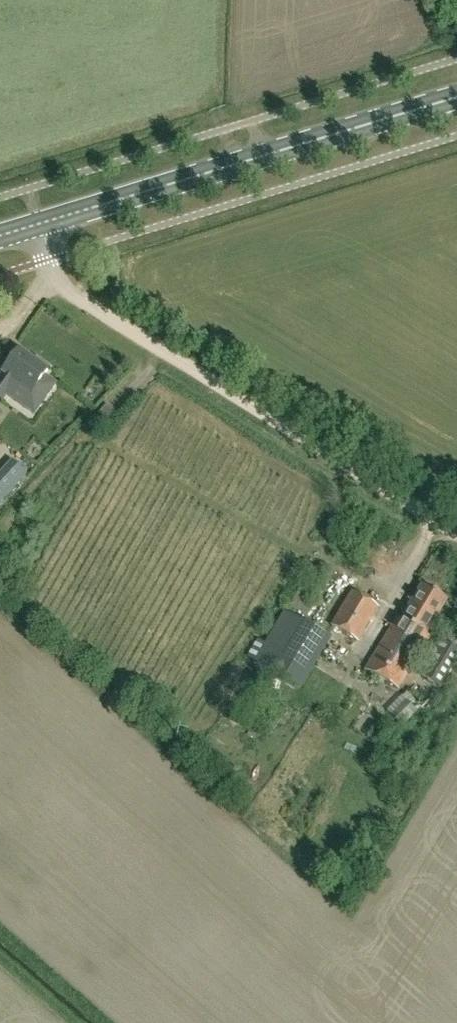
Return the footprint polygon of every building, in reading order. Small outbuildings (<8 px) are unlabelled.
[(0,377),(0,401),(2,402),(15,384),(32,396),(28,401),(41,410),(56,389),(43,379),(48,373),(46,371),(48,368),(36,359),(33,363),(18,352),(0,377)] [(25,474),(15,465),(0,482),(0,501),(25,474)] [(44,480),(36,489),(49,501),(57,493),(44,480)] [(368,672),(398,689),(429,638),(427,637),(448,602),(423,587),(403,622),(399,620),(368,672)] [(358,642),(378,608),(353,592),(332,627),(358,642)] [(297,690),(328,638),(287,614),(256,665),(297,690)] [(456,662),(456,649),(443,642),(423,677),(442,688),(456,662)] [(382,707),(396,721),(420,699),(407,684),(382,707)]
